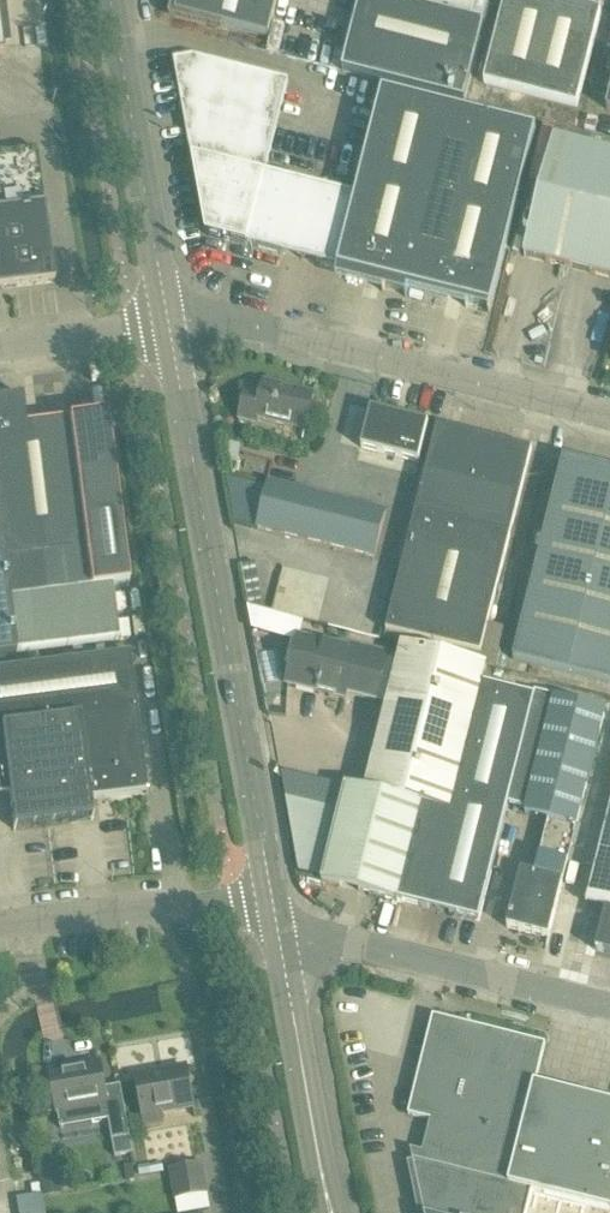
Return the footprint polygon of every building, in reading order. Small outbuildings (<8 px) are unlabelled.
[(277,0),(180,0),(176,18),(267,40),(277,0)] [(484,26),(388,2),(382,0),(361,0),(342,73),(464,104),(484,26)] [(484,26),(490,0),(389,0),(388,2),(484,26)] [(540,0),(505,0),(483,88),(576,110),(600,14),(598,14),(540,0)] [(601,0),(540,0),(598,14),(601,0)] [(193,59),(174,63),(206,236),(338,269),(338,270),(356,198),(359,187),(337,181),(334,193),(265,176),(289,83),(238,70),(193,59)] [(356,198),(338,270),(385,282),(384,288),(408,294),(410,288),(488,308),(492,309),(536,132),(382,95),(359,187),(356,198)] [(609,253),(609,155),(555,140),(524,258),(603,279),(609,253)] [(37,149),(0,153),(0,289),(54,282),(37,149)] [(304,431),(313,397),(264,385),(262,395),(247,391),(240,420),(255,424),(256,418),(304,431)] [(105,415),(25,425),(22,397),(0,400),(0,531),(14,639),(13,639),(15,653),(117,641),(111,588),(128,586),(107,416),(107,414),(105,415)] [(428,425),(371,411),(370,411),(360,449),(418,464),(428,425)] [(506,630),(486,625),(530,450),(437,427),(385,632),(386,632),(384,641),(401,646),(488,667),(496,669),(506,630)] [(563,460),(511,661),(609,686),(609,472),(563,460)] [(268,483),(267,488),(227,478),(235,524),(257,530),(373,560),(385,512),(268,483)] [(0,531),(0,655),(15,653),(13,639),(14,639),(0,531)] [(304,623),(248,609),(252,631),(291,641),(298,643),(291,667),(287,684),(346,699),(347,694),(376,702),(387,656),(340,644),(340,646),(300,636),(304,623)] [(484,686),(488,667),(401,646),(364,793),(344,788),(320,882),(396,901),(420,807),(448,814),(480,685),(484,686)] [(145,789),(127,653),(0,670),(0,797),(8,796),(13,830),(91,820),(88,797),(145,789)] [(420,807),(396,901),(478,922),(484,897),(485,891),(490,872),(506,807),(526,811),(554,700),(549,698),(535,695),(534,698),(484,686),(480,685),(448,814),(420,807)] [(554,700),(526,811),(524,815),(548,821),(534,877),(520,873),(506,929),(548,939),(573,838),(573,837),(604,712),(554,700)] [(586,905),(604,910),(593,952),(609,956),(609,812),(586,905)] [(408,1116),(423,1120),(415,1151),(410,1150),(413,1163),(421,1204),(423,1205),(426,1205),(428,1206),(431,1206),(431,1208),(429,1212),(609,1212),(609,1129),(579,1122),(590,1078),(540,1065),(540,1064),(545,1045),(507,1035),(433,1017),(432,1019),(408,1116)] [(133,1154),(130,1136),(120,1084),(103,1088),(99,1063),(49,1072),(60,1128),(108,1119),(115,1158),(133,1154)] [(162,1112),(192,1107),(186,1068),(136,1076),(145,1126),(163,1123),(162,1112)] [(175,1200),(208,1194),(203,1164),(170,1170),(175,1200)]
